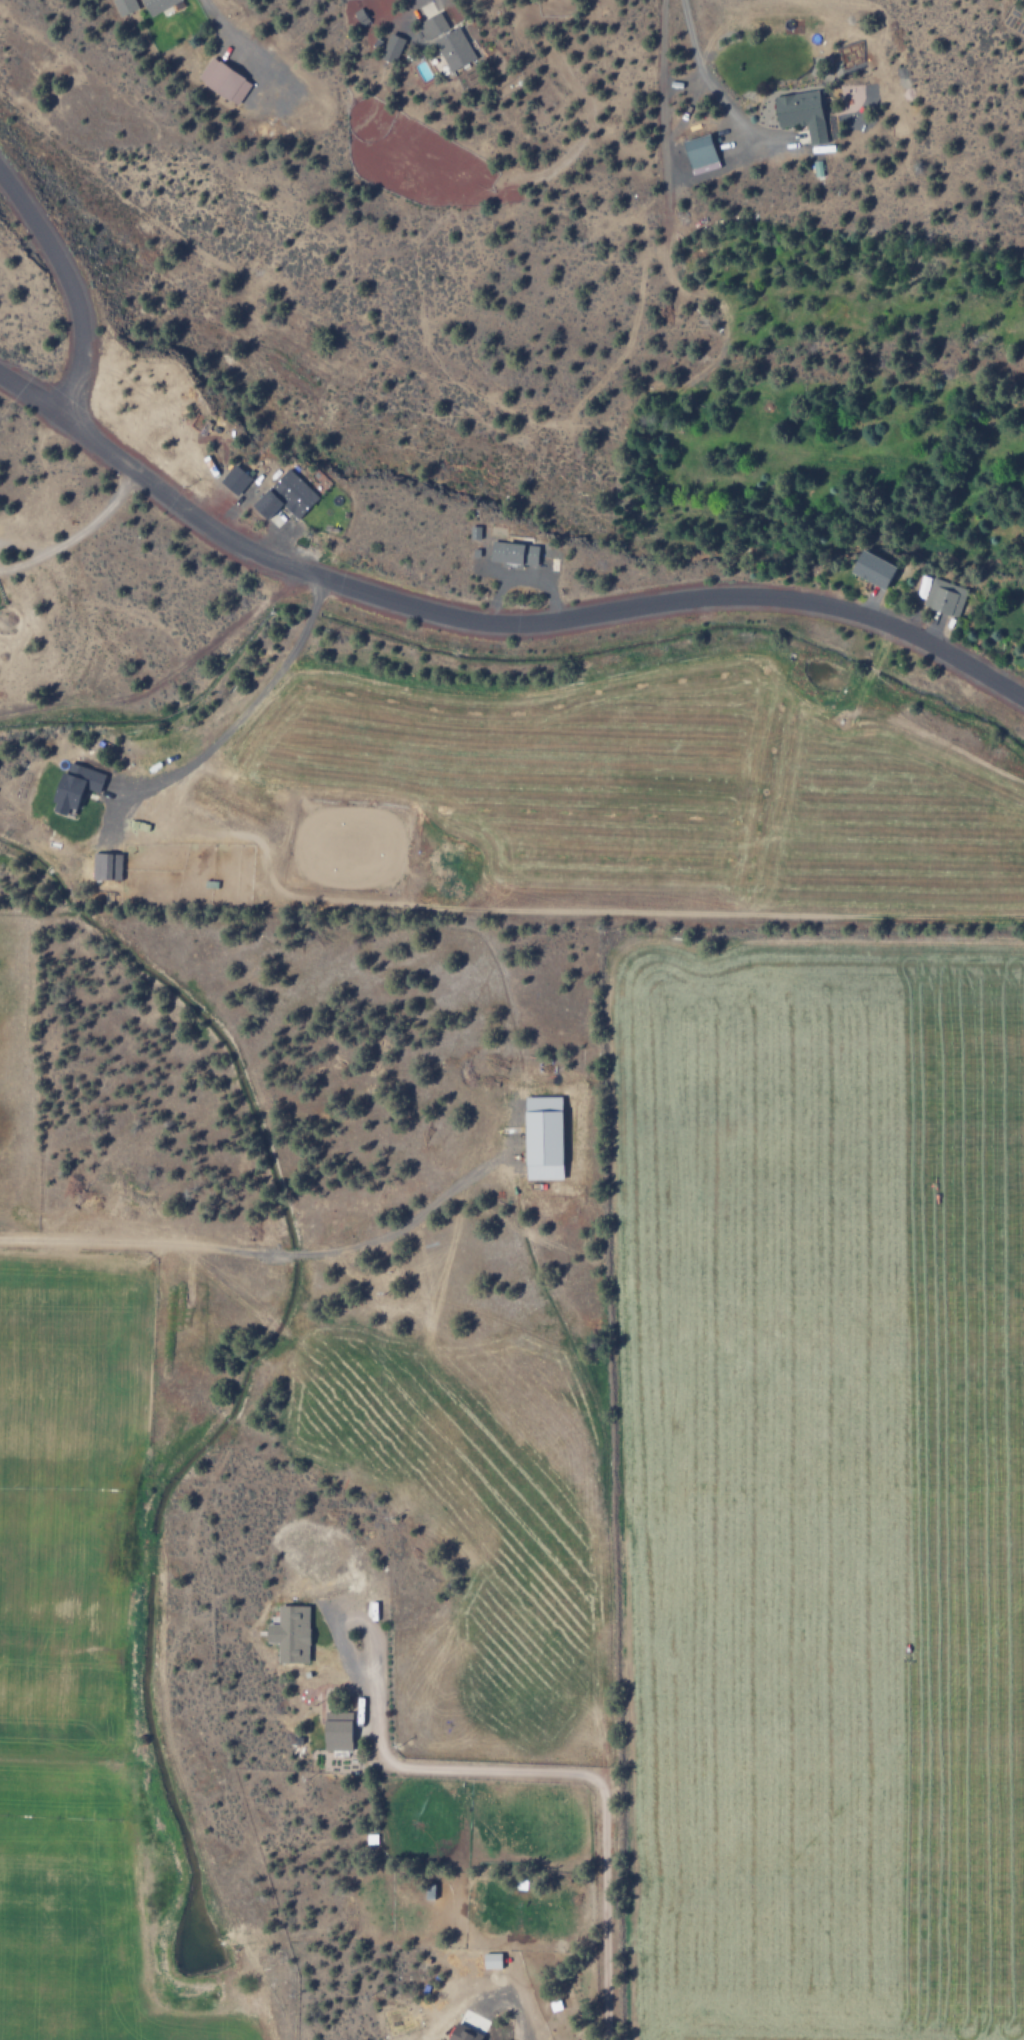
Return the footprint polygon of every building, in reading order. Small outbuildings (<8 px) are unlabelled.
[(136,8),(133,0),(110,0),(117,16),(136,8)] [(177,0),(139,0),(145,15),(178,2),(177,0)] [(415,23),(423,41),(430,38),(447,72),(474,59),(457,26),(449,30),(439,11),(415,23)] [(403,39),(388,33),(378,58),(392,64),(403,39)] [(235,106),(250,84),(210,57),(195,79),(235,106)] [(771,96),(776,127),(805,123),(808,145),(824,142),(817,90),(771,96)] [(680,141),(691,176),(710,170),(708,163),(715,161),(707,133),(680,141)] [(218,482),(235,496),(249,479),(232,464),(218,482)] [(316,497),(285,468),(249,506),(263,520),(279,504),(295,519),(316,497)] [(488,562),(535,564),(536,545),(489,542),(488,562)] [(883,588),(892,564),(857,551),(848,575),(883,588)] [(925,596),(922,608),(958,617),(965,587),(921,576),(916,594),(925,596)] [(102,774),(67,763),(64,774),(58,772),(48,802),(52,803),(50,811),(63,815),(65,807),(72,810),(79,789),(96,794),(102,774)] [(90,879),(118,880),(119,854),(91,853),(90,879)] [(558,1097),(521,1098),(523,1180),(560,1180),(558,1097)] [(274,1662),(306,1662),(306,1605),(275,1605),(275,1624),(263,1624),(263,1642),(274,1642),(274,1662)] [(349,1750),(348,1712),(321,1713),(322,1750),(349,1750)] [(499,1954),(481,1953),(481,1969),(498,1969),(499,1954)] [(454,2022),(445,2039),(477,2039),(479,2035),(454,2022)]
